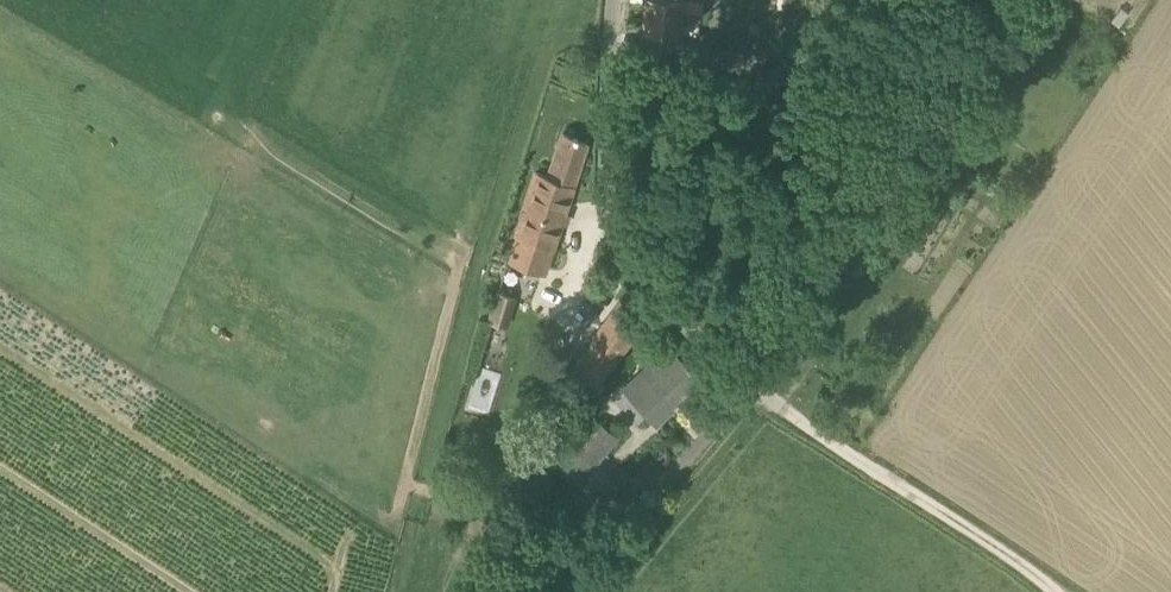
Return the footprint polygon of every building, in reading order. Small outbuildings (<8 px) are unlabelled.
[(672,34),(680,34),(682,15),(702,17),(704,0),(646,0),(643,31),(672,34)] [(764,71),(759,89),(777,94),(782,76),(764,71)] [(509,261),(534,269),(536,263),(546,267),(553,246),(554,246),(587,143),(577,140),(578,137),(574,136),(573,138),(563,134),(547,177),(535,172),(516,234),(518,235),(509,261)] [(497,291),(487,321),(497,324),(507,296),(503,294),(503,293),(497,291)] [(620,299),(591,340),(619,360),(647,319),(620,299)] [(627,394),(648,416),(654,423),(701,380),(692,370),(694,368),(690,365),(689,366),(672,348),(658,362),(655,358),(635,377),(638,380),(625,392),(627,394)] [(474,397),(492,403),(503,372),(485,365),(474,397)] [(583,482),(595,466),(618,436),(597,420),(562,466),(583,482)] [(501,518),(493,541),(506,546),(514,523),(501,518)]
